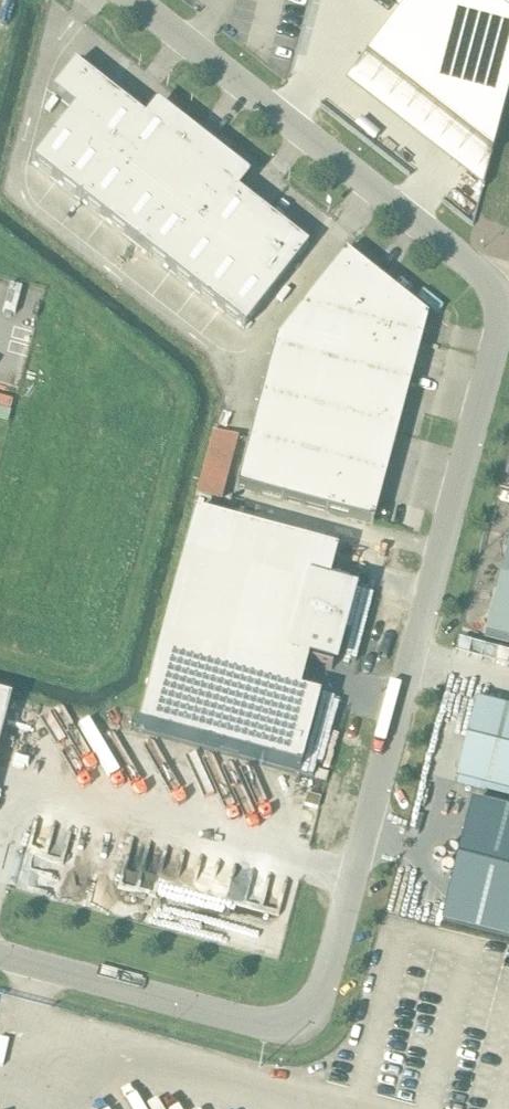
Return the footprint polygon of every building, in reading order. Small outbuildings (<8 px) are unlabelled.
[(389,42),(421,61),(496,106),(508,61),(508,0),(413,0),(389,42)] [(51,93),(73,110),(74,108),(99,128),(121,100),(74,63),(51,93)] [(113,160),(114,160),(145,119),(121,100),(99,128),(89,141),(113,160)] [(57,182),(89,141),(99,128),(74,108),(73,110),(32,163),(57,182)] [(181,213),(213,172),(145,119),(114,160),(138,179),(170,204),(181,213)] [(89,141),(57,182),(81,201),(113,160),(89,141)] [(114,160),(113,160),(81,201),(105,220),(138,179),(114,160)] [(181,213),(203,230),(235,189),(213,172),(181,213)] [(138,246),(170,204),(138,179),(105,220),(138,246)] [(203,230),(227,249),(259,208),(235,189),(203,230)] [(203,230),(181,213),(170,204),(138,246),(170,271),(203,230)] [(227,249),(251,268),(276,288),(309,247),(259,208),(227,249)] [(203,230),(170,271),(195,291),(227,249),(203,230)] [(195,291),(219,310),(251,268),(227,249),(195,291)] [(345,253),(301,308),(352,321),(422,340),(428,318),(345,253)] [(244,329),(276,288),(251,268),(219,310),(244,329)] [(273,349),(410,386),(422,340),(352,321),(301,308),(276,341),(273,349)] [(17,345),(0,342),(0,381),(9,383),(17,345)] [(273,349),(261,395),(397,432),(410,386),(273,349)] [(261,395),(249,441),(385,478),(397,432),(261,395)] [(194,493),(219,500),(237,437),(211,430),(194,493)] [(385,478),(249,441),(237,487),(373,523),(385,478)] [(194,514),(137,726),(300,770),(320,698),(299,693),(308,661),(332,668),(352,592),(328,585),(337,552),(194,514)] [(484,637),(508,643),(508,541),(484,637)] [(0,696),(0,740),(11,699),(0,696)] [(457,782),(508,795),(508,709),(477,701),(457,782)] [(473,803),(442,923),(508,940),(508,812),(473,803)]
